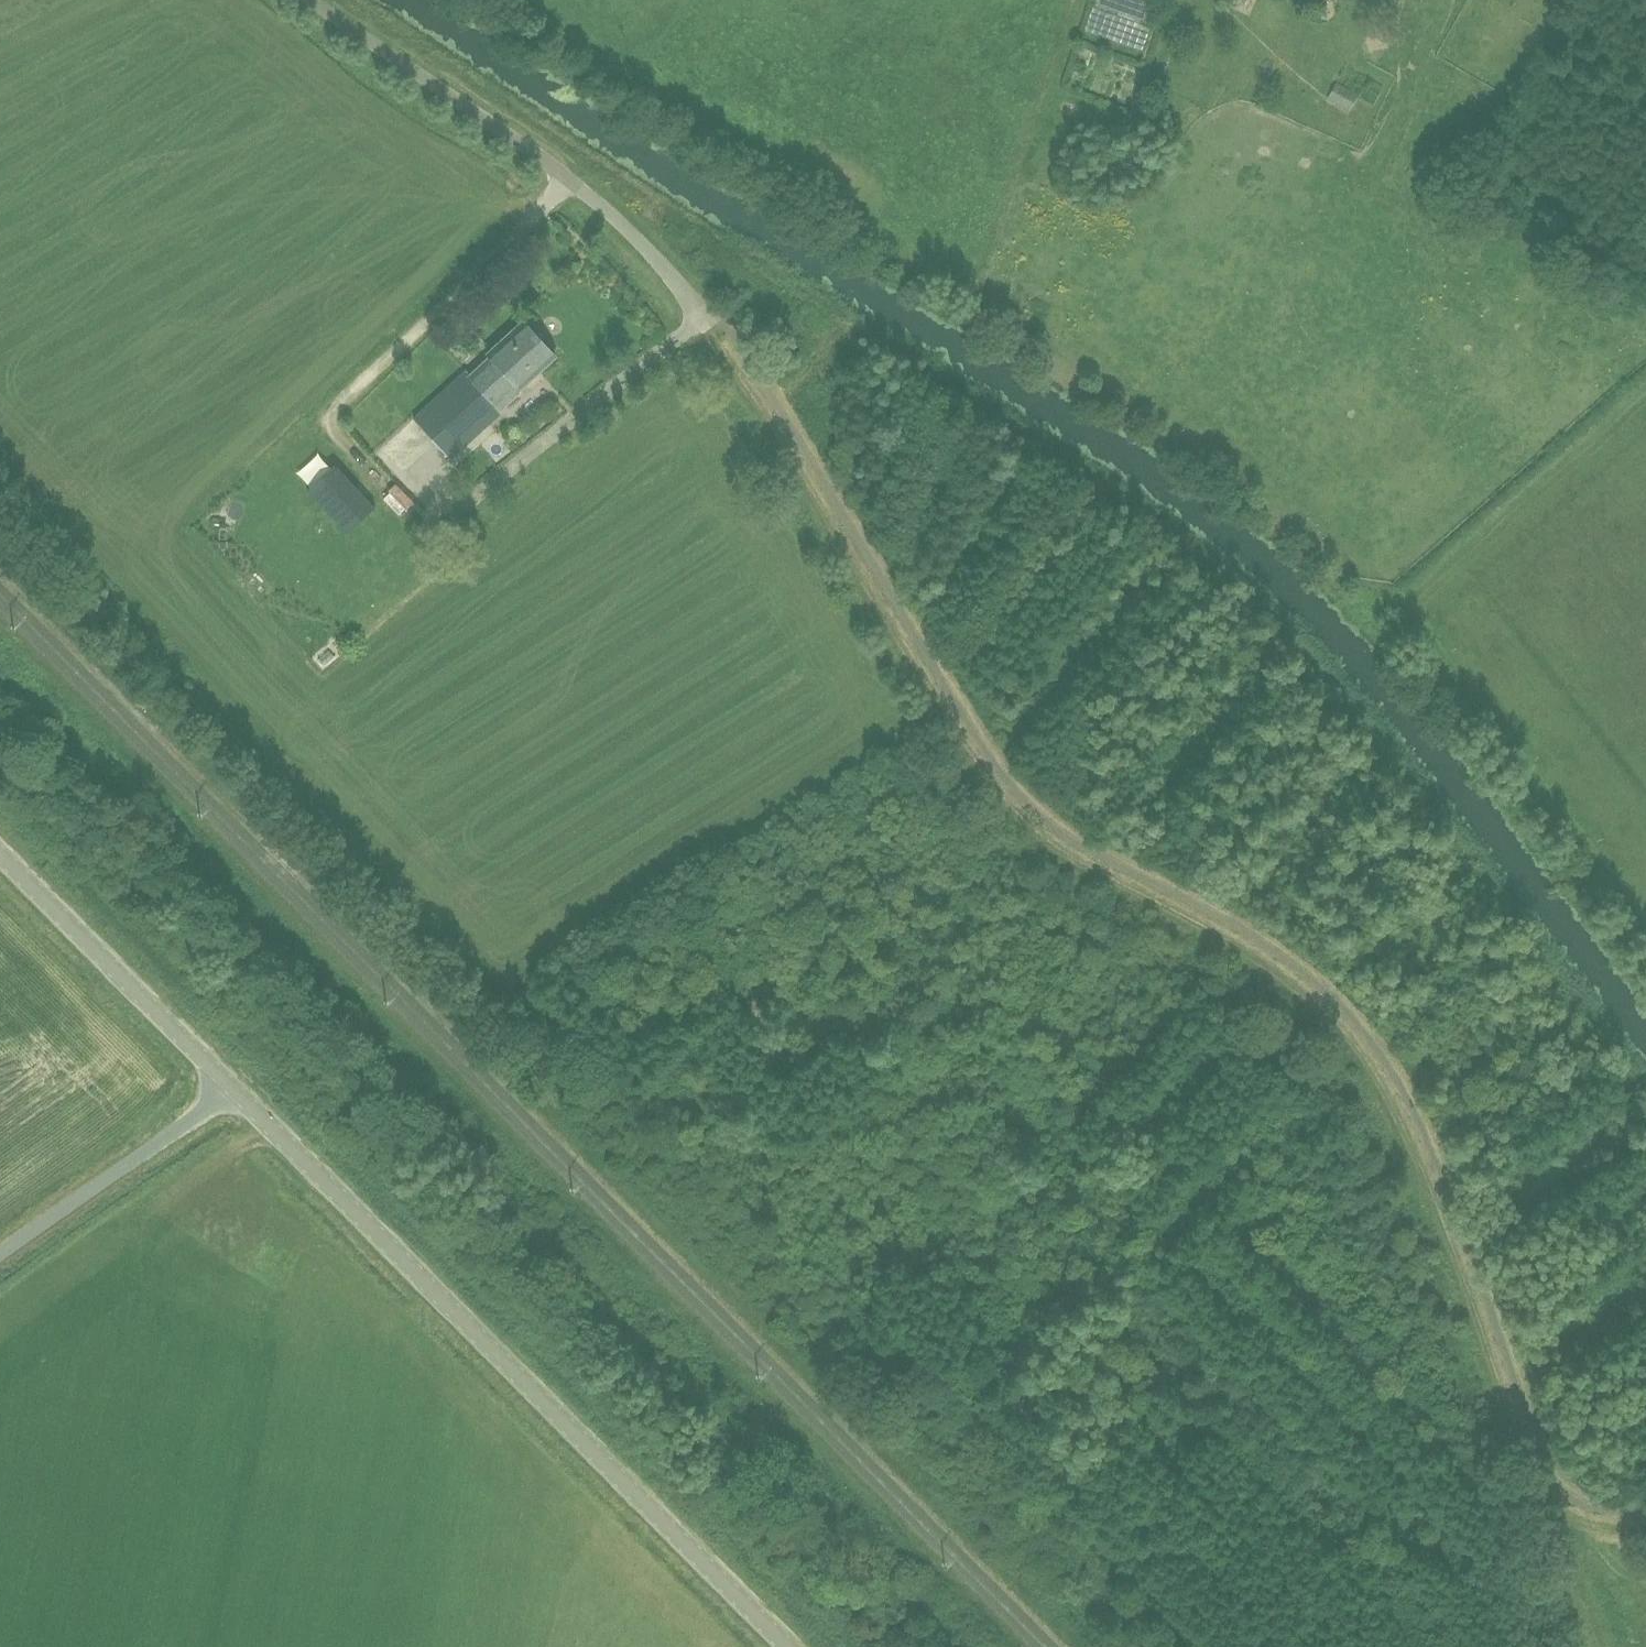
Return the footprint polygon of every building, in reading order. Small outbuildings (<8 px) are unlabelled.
[(1338,75),(1334,89),(1359,98),(1363,83),(1338,75)] [(490,358),(469,377),(496,406),(517,387),(520,390),(556,357),(523,321),(487,355),(490,358)] [(496,406),(469,377),(465,372),(414,418),(449,457),(500,411),(496,406)] [(336,463),(307,489),(347,532),(375,506),(336,463)]
